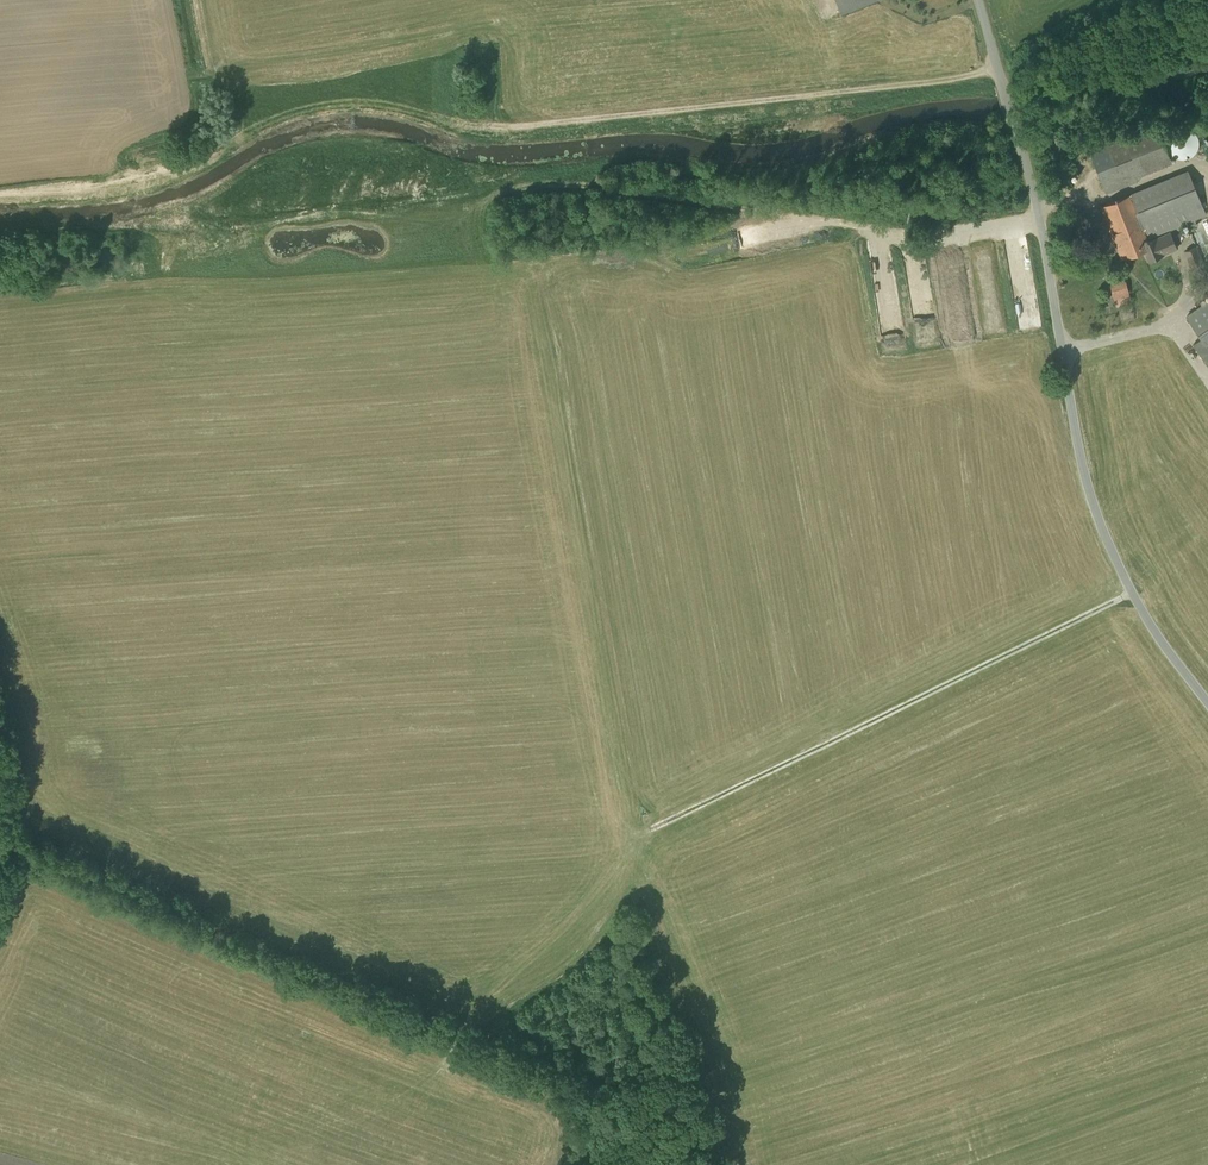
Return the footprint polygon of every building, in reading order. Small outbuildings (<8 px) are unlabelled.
[(842,14),(878,0),(836,0),(842,14)] [(1087,143),(1105,194),(1139,180),(1141,175),(1173,163),(1154,117),(1087,143)] [(1188,158),(1189,157),(1191,156),(1193,155),(1193,154),(1194,154),(1195,152),(1196,152),(1197,151),(1197,149),(1198,148),(1198,146),(1198,145),(1199,144),(1199,141),(1198,139),(1198,137),(1197,135),(1197,134),(1196,134),(1195,132),(1193,131),(1192,129),(1190,128),(1188,127),(1186,127),(1184,126),(1182,126),(1180,126),(1179,127),(1177,127),(1175,128),(1173,130),(1171,131),(1171,132),(1169,133),(1168,135),(1167,137),(1167,138),(1167,140),(1166,141),(1166,142),(1166,143),(1167,144),(1167,146),(1167,147),(1167,148),(1168,149),(1169,151),(1169,152),(1170,153),(1172,155),(1173,156),(1174,156),(1176,157),(1177,158),(1178,158),(1180,158),(1183,159),(1185,158),(1187,158),(1188,158)] [(1148,240),(1148,238),(1206,215),(1207,214),(1188,169),(1130,192),(1130,194),(1100,206),(1107,224),(1107,225),(1121,259),(1144,250),(1148,261),(1165,254),(1164,253),(1177,248),(1171,231),(1158,236),(1148,240)] [(1195,266),(1204,262),(1198,246),(1185,251),(1191,267),(1195,266)] [(1131,279),(1114,282),(1118,304),(1134,301),(1131,279)] [(1186,315),(1202,338),(1193,344),(1207,365),(1207,300),(1186,315)]
